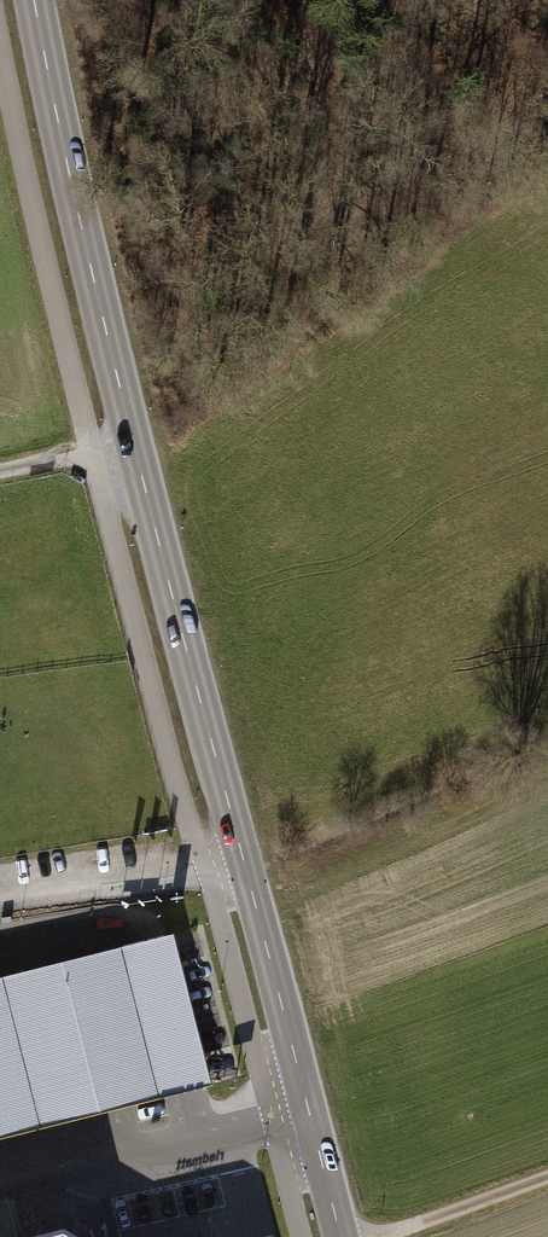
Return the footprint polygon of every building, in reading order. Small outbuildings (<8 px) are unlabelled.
[(0,979),(0,1142),(213,1087),(173,935),(0,979)]
